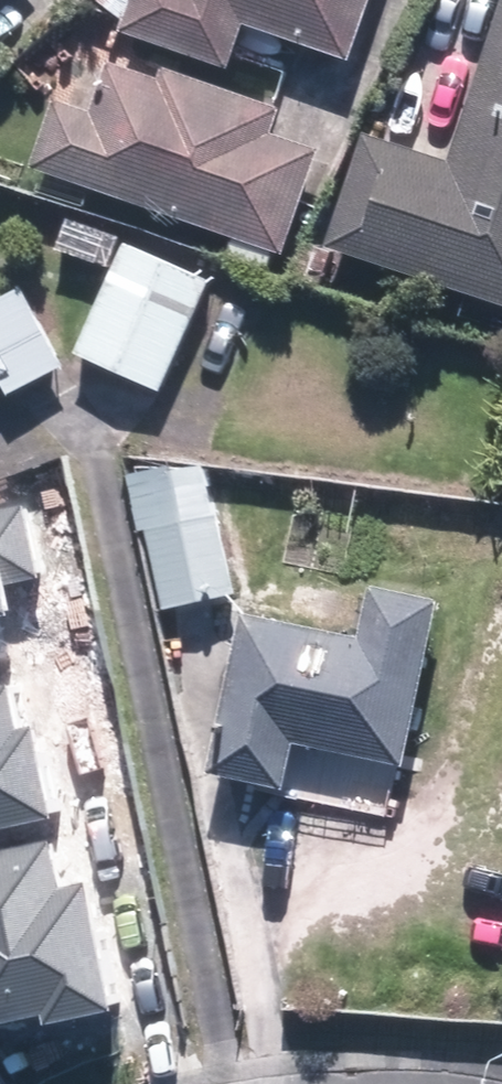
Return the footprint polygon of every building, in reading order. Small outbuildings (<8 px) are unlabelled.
[(128,27),(237,63),(251,22),(357,57),(376,0),(137,0),(128,27)] [(334,239),(501,295),(501,12),(454,154),(373,126),(334,239)] [(323,145),(275,128),(284,103),(170,65),(167,74),(115,56),(98,107),(59,94),(36,161),(288,246),(323,145)] [(215,276),(130,238),(83,347),(167,384),(215,276)] [(0,297),(0,375),(4,373),(13,391),(70,360),(27,282),(0,297)] [(171,603),(241,589),(214,460),(144,474),(171,603)] [(8,615),(2,585),(38,577),(23,501),(0,505),(0,617),(8,615)] [(293,778),(302,735),(412,757),(446,593),(380,580),(369,631),(250,607),(218,763),(293,778)] [(47,816),(27,726),(15,728),(4,682),(0,683),(0,827),(47,816)] [(45,840),(0,850),(0,1022),(38,1014),(41,1024),(108,1010),(80,884),(56,889),(45,840)]
